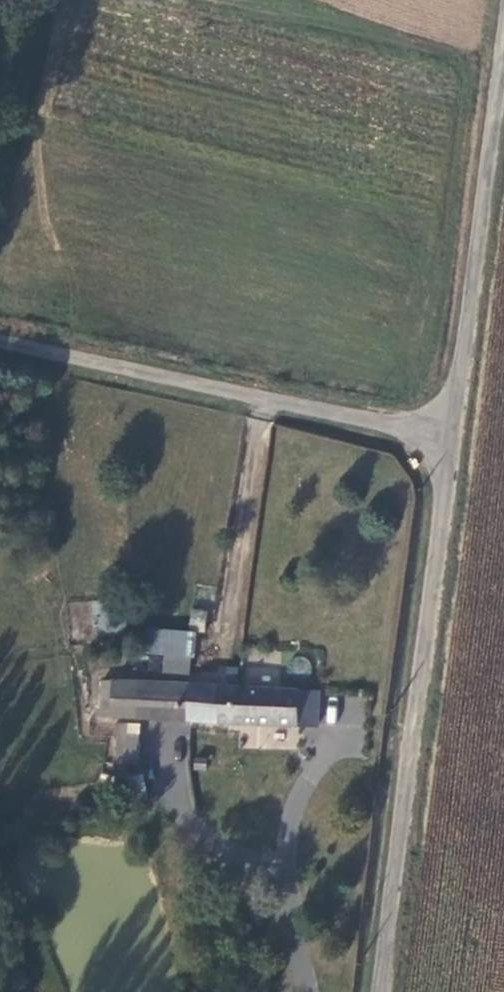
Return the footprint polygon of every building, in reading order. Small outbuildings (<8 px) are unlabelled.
[(70,639),(96,639),(96,601),(71,601),(70,639)] [(191,610),(190,628),(205,628),(205,610),(191,610)] [(161,673),(191,676),(195,632),(148,627),(146,653),(162,655),(161,673)] [(90,710),(178,718),(181,683),(93,675),(90,710)] [(181,683),(178,718),(307,731),(310,695),(181,683)] [(114,735),(113,753),(125,754),(128,724),(116,723),(114,735)] [(121,798),(146,795),(142,775),(118,778),(121,798)]
